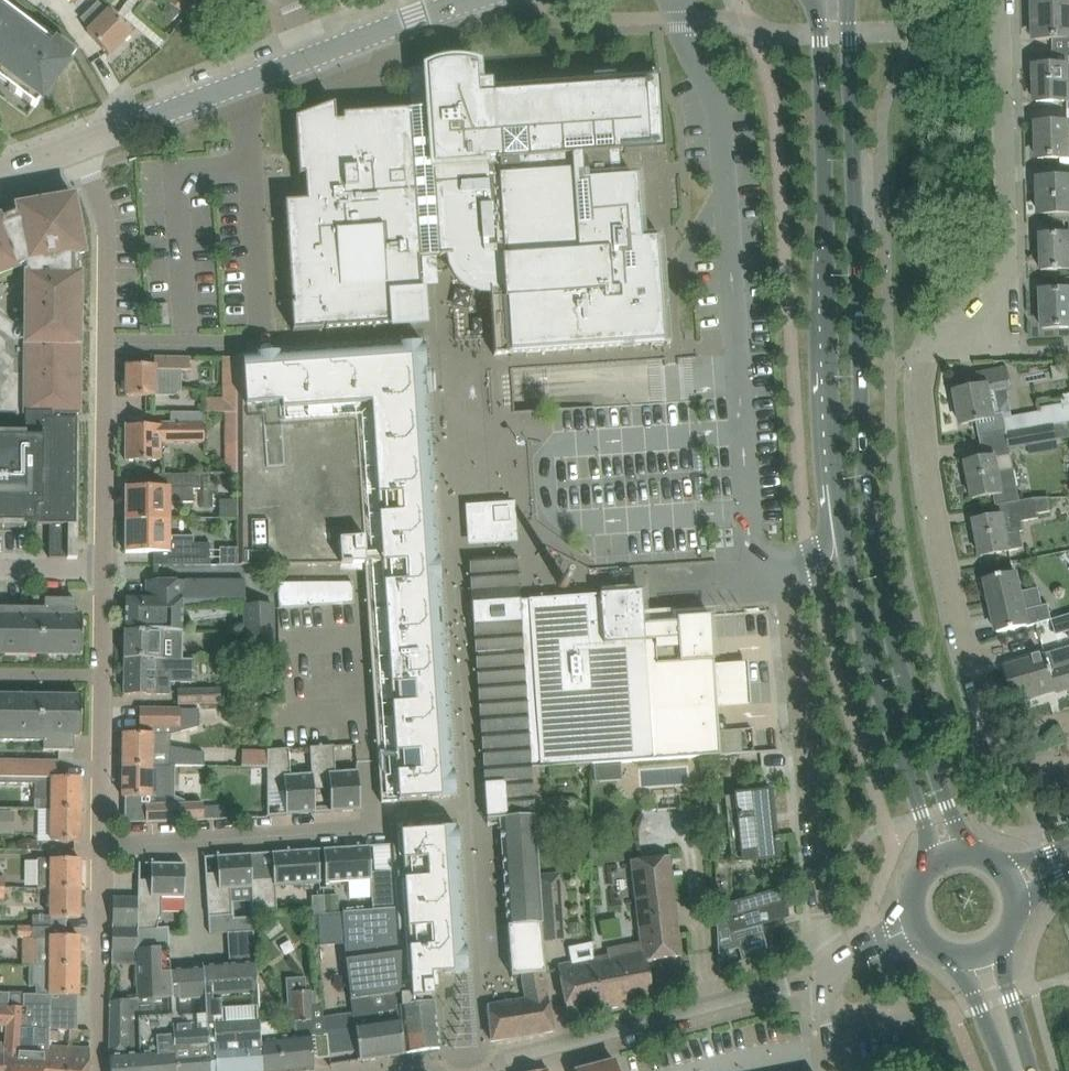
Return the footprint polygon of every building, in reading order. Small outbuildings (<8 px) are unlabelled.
[(118,12),(127,20),(143,0),(127,0),(118,12)] [(168,2),(182,13),(192,0),(170,0),(168,2)] [(1035,39),(1068,39),(1068,0),(1033,0),(1035,39)] [(87,32),(109,55),(131,34),(109,11),(107,12),(96,2),(80,18),(90,29),(87,32)] [(0,3),(0,81),(35,108),(42,98),(43,98),(52,85),(53,84),(75,56),(75,55),(54,40),(52,43),(0,3)] [(492,91),(478,92),(476,66),(475,66),(474,65),(473,65),(472,65),(471,65),(470,64),(469,64),(468,64),(467,64),(466,64),(465,63),(464,63),(463,63),(462,63),(461,63),(460,63),(459,63),(458,63),(457,63),(456,62),(455,62),(454,62),(453,62),(452,62),(451,62),(450,62),(450,63),(449,63),(448,63),(447,63),(446,63),(445,63),(444,63),(443,63),(443,64),(442,64),(441,64),(440,64),(439,64),(438,65),(437,65),(436,65),(435,66),(434,66),(433,66),(432,67),(431,67),(430,68),(429,68),(428,68),(428,69),(427,69),(430,108),(425,109),(391,111),(344,114),(343,114),(343,120),(336,121),(335,103),(334,103),(295,118),(299,176),(304,175),(305,190),(306,201),(285,202),(291,304),(291,305),(292,331),(422,322),(418,259),(435,258),(451,256),(453,266),(457,274),(463,281),(471,287),(480,290),(489,290),(494,356),(622,347),(622,344),(632,344),(633,347),(670,344),(666,289),(665,272),(663,240),(640,241),(635,178),(620,179),(618,153),(659,151),(654,77),(492,88),(492,91)] [(1035,67),(1036,102),(1068,101),(1068,66),(1035,67)] [(1038,159),(1068,158),(1068,123),(1037,124),(1037,133),(1038,159)] [(1038,179),(1040,214),(1068,213),(1068,178),(1038,179)] [(70,419),(70,414),(78,414),(79,274),(78,274),(78,260),(78,255),(84,254),(77,213),(74,196),(16,206),(17,212),(12,214),(0,219),(0,277),(21,270),(20,267),(26,265),(26,272),(23,272),(23,324),(14,324),(8,320),(6,315),(4,310),(0,307),(0,413),(15,413),(15,411),(25,411),(24,413),(26,413),(53,414),(52,444),(76,444),(76,419),(70,419)] [(1040,236),(1041,271),(1068,270),(1068,235),(1040,236)] [(1062,328),(1068,328),(1068,290),(1041,291),(1042,329),(1062,328)] [(430,462),(428,442),(430,442),(430,438),(429,438),(427,419),(429,419),(429,414),(427,415),(426,395),(427,395),(427,391),(425,391),(424,371),(426,371),(425,367),(424,367),(423,347),(424,347),(424,343),(420,343),(420,345),(400,346),(400,345),(277,353),(277,356),(258,357),(258,355),(254,355),(254,356),(249,357),(248,356),(248,357),(244,357),(242,357),(238,358),(236,357),(236,358),(237,399),(237,413),(237,442),(237,565),(306,565),(310,565),(364,565),(365,573),(366,587),(381,802),(382,802),(398,801),(398,802),(399,802),(399,801),(427,799),(427,800),(431,800),(431,798),(451,797),(451,799),(455,798),(455,794),(453,794),(452,775),(453,775),(453,770),(451,771),(450,751),(452,751),(451,747),(450,747),(448,727),(450,727),(450,723),(448,723),(447,703),(448,703),(448,699),(446,699),(445,680),(447,680),(446,676),(445,676),(444,656),(445,656),(445,652),(443,652),(442,632),(443,632),(443,628),(442,628),(440,609),(442,608),(442,604),(440,604),(439,585),(440,585),(440,581),(439,581),(438,573),(438,561),(439,561),(438,557),(437,557),(435,537),(437,537),(437,533),(435,533),(434,514),(435,513),(435,509),(433,509),(432,490),(434,490),(433,486),(432,486),(430,466),(432,466),(432,462),(430,462)] [(126,396),(155,396),(155,395),(174,395),(181,391),(181,370),(190,370),(190,357),(154,357),(154,365),(126,366),(126,396)] [(955,392),(961,425),(976,422),(979,436),(1054,424),(1053,424),(1068,421),(1068,401),(1040,407),(1041,411),(1012,416),(1011,412),(997,415),(992,391),(1006,389),(1011,388),(1007,368),(977,374),(979,387),(955,392)] [(237,413),(237,399),(225,399),(225,413),(237,413)] [(125,461),(160,461),(160,442),(203,442),(204,412),(170,412),(170,423),(160,423),(160,425),(126,425),(125,461)] [(76,507),(76,444),(52,444),(53,414),(26,413),(26,433),(0,433),(0,523),(24,524),(24,527),(37,527),(37,525),(49,525),(49,558),(67,558),(75,559),(76,507)] [(984,459),(966,462),(972,499),(994,495),(996,506),(1009,504),(1020,503),(1020,500),(1011,454),(1010,449),(1023,447),(1028,445),(1056,440),(1054,424),(979,436),(984,459)] [(192,503),(192,489),(199,488),(199,475),(159,475),(159,487),(125,487),(125,520),(136,520),(158,520),(170,520),(169,503),(192,503)] [(1003,516),(974,521),(980,556),(1010,551),(1009,550),(1022,548),(1020,532),(1024,531),(1022,521),(1038,518),(1037,513),(1050,511),(1048,499),(1020,503),(1009,504),(1011,515),(1003,517),(1003,516)] [(464,501),(465,543),(514,542),(513,500),(464,501)] [(170,536),(170,520),(158,520),(136,520),(125,520),(125,549),(125,552),(153,552),(175,552),(176,565),(209,565),(209,544),(192,544),(192,536),(170,536)] [(720,755),(711,615),(676,617),(676,623),(651,624),(643,625),(641,592),(520,601),(517,556),(469,559),(486,820),(500,818),(535,816),(531,769),(661,760),(720,755)] [(986,583),(981,584),(985,599),(989,598),(994,618),(997,633),(1010,630),(1010,631),(1015,630),(1015,629),(1026,626),(1027,627),(1051,620),(1048,604),(1025,610),(1017,574),(1003,577),(1003,576),(997,577),(997,578),(985,581),(986,583)] [(216,601),(216,591),(224,591),(224,582),(148,581),(147,598),(125,597),(124,631),(182,632),(182,607),(193,605),(216,604),(216,601)] [(277,582),(279,608),(354,603),(352,582),(277,582)] [(11,653),(19,653),(26,653),(35,653),(56,654),(64,654),(82,654),(82,616),(74,616),(75,600),(59,599),(46,599),(46,597),(35,597),(33,597),(33,608),(12,608),(0,608),(0,653),(11,653)] [(245,605),(246,646),(273,645),(272,604),(245,605)] [(1051,620),(1056,635),(1068,631),(1068,613),(1051,619),(1051,620)] [(166,660),(182,660),(182,647),(182,632),(124,631),(124,659),(166,660)] [(1005,666),(1016,701),(1055,689),(1056,694),(1068,690),(1068,647),(1046,654),(1005,666)] [(194,683),(195,660),(182,660),(166,660),(124,659),(123,694),(170,695),(170,682),(194,683)] [(259,675),(260,693),(282,692),(281,674),(259,675)] [(177,692),(177,705),(219,704),(218,686),(177,689),(177,692)] [(43,742),(43,751),(73,751),(73,735),(81,735),(81,697),(0,696),(0,741),(43,742)] [(139,709),(139,727),(150,727),(152,727),(178,727),(179,731),(197,726),(197,709),(152,709),(139,709)] [(122,765),(171,766),(193,766),(204,766),(204,753),(170,746),(170,734),(123,733),(122,765)] [(310,747),(311,774),(312,774),(313,789),(314,789),(329,788),(331,812),(360,810),(357,770),(335,772),(334,746),(310,747)] [(267,750),(267,768),(267,793),(284,791),(286,815),(315,813),(314,789),(313,789),(312,774),(311,774),(290,775),(288,749),(267,750)] [(241,767),(267,768),(267,750),(241,750),(241,767)] [(51,809),(80,810),(81,778),(59,777),(59,762),(0,761),(0,784),(34,784),(34,809),(51,809)] [(171,766),(122,765),(122,797),(149,797),(149,804),(145,805),(146,822),(203,820),(203,810),(202,803),(172,804),(172,797),(170,797),(170,793),(172,792),(172,773),(171,772),(171,766)] [(726,812),(731,862),(765,859),(766,862),(780,860),(778,838),(775,838),(770,791),(736,795),(738,810),(726,812)] [(700,805),(701,814),(712,813),(711,805),(700,805)] [(51,809),(51,826),(51,841),(80,842),(80,810),(51,809)] [(214,810),(203,810),(203,820),(214,820),(214,810)] [(14,834),(14,812),(0,812),(0,834),(14,834)] [(511,975),(522,975),(545,973),(539,923),(542,923),(539,878),(535,816),(500,818),(511,975)] [(462,902),(462,898),(460,898),(459,886),(459,879),(460,879),(460,875),(459,875),(457,856),(457,855),(459,855),(458,851),(457,851),(456,843),(456,831),(457,831),(457,827),(453,827),(453,829),(433,830),(433,829),(429,829),(429,830),(401,832),(401,831),(400,831),(400,832),(391,833),(392,844),(394,871),(395,890),(396,908),(396,909),(400,909),(400,985),(402,1005),(433,1001),(431,975),(439,975),(439,976),(443,975),(443,974),(463,972),(463,974),(467,974),(467,970),(465,970),(464,950),(465,950),(465,946),(463,946),(463,944),(462,926),(464,926),(463,922),(462,922),(461,915),(460,903),(462,902)] [(372,910),(396,908),(394,871),(371,873),(369,846),(323,849),(325,883),(370,880),(372,910)] [(273,879),(252,880),(251,880),(252,888),(251,888),(253,911),(277,910),(276,886),(320,883),(318,849),(271,853),(273,879)] [(50,889),(79,889),(80,859),(74,859),(74,850),(50,850),(50,858),(38,857),(37,871),(37,888),(50,888),(50,889)] [(251,880),(252,880),(250,854),(204,857),(208,917),(232,915),(230,889),(251,888),(252,888),(251,880)] [(631,861),(641,950),(616,955),(594,958),(602,999),(604,1010),(653,1000),(645,961),(681,956),(670,856),(631,861)] [(138,863),(138,898),(137,950),(169,948),(168,928),(161,928),(161,897),(184,898),(185,864),(138,863)] [(539,878),(542,923),(544,941),(564,940),(560,894),(555,894),(554,877),(539,878)] [(51,927),(66,928),(66,919),(79,919),(79,889),(50,889),(50,888),(37,888),(37,889),(51,890),(51,915),(31,915),(31,926),(51,927)] [(756,925),(786,916),(783,890),(726,906),(725,901),(716,904),(718,955),(738,949),(742,962),(767,949),(762,932),(759,933),(757,926),(756,927),(756,925)] [(337,894),(323,895),(325,912),(338,910),(337,894)] [(311,896),(312,915),(325,914),(325,912),(323,895),(311,896)] [(111,965),(137,965),(137,955),(137,950),(138,898),(112,898),(111,965)] [(325,914),(312,915),(311,915),(314,947),(345,944),(346,960),(351,999),(350,999),(359,1059),(356,1059),(357,1061),(360,1061),(404,1054),(396,993),(400,993),(400,985),(400,909),(396,909),(342,913),(325,914)] [(50,966),(79,966),(79,936),(66,936),(66,928),(51,927),(31,926),(17,926),(17,938),(36,937),(36,966),(50,966)] [(204,999),(204,1013),(206,1044),(212,1044),(213,1070),(264,1070),(261,1040),(260,1023),(255,931),(227,933),(229,966),(202,967),(202,969),(204,999)] [(602,999),(594,958),(591,944),(569,948),(571,963),(557,966),(568,1017),(604,1010),(602,999)] [(138,1003),(171,1001),(169,971),(169,968),(168,953),(137,955),(137,965),(138,999),(138,1003)] [(36,1030),(48,1031),(50,1031),(50,1008),(50,996),(78,996),(79,966),(50,966),(36,966),(28,966),(28,986),(36,986),(36,995),(24,995),(24,1007),(31,1021),(36,1030)] [(204,999),(202,969),(169,971),(171,1001),(204,999)] [(525,999),(516,1000),(522,1036),(553,1031),(546,985),(545,973),(522,975),(522,985),(525,999)] [(260,1023),(261,1040),(264,1070),(313,1070),(314,1070),(310,1036),(319,1035),(323,1035),(321,1005),(312,1006),(311,991),(292,993),(295,1037),(280,1038),(271,1023),(260,1023)] [(134,1000),(111,1001),(109,1055),(110,1070),(139,1070),(138,1053),(135,1017),(134,1000)] [(522,1036),(516,1000),(487,1005),(491,1041),(522,1036)] [(439,1049),(433,1001),(402,1005),(399,1005),(406,1054),(439,1049)] [(5,1033),(5,1044),(3,1070),(47,1070),(48,1048),(48,1031),(36,1030),(24,1007),(7,1007),(0,1007),(0,1026),(1,1026),(1,1032),(5,1033)] [(206,1044),(204,1013),(171,1015),(173,1050),(175,1070),(208,1070),(206,1044)] [(139,1070),(175,1070),(173,1050),(171,1015),(135,1017),(138,1053),(139,1070)] [(69,1041),(78,1042),(79,1030),(69,1030),(69,1041)] [(48,1031),(48,1043),(57,1043),(58,1032),(50,1031),(48,1031)] [(69,1048),(48,1048),(47,1070),(68,1070),(69,1048)] [(89,1063),(89,1049),(69,1048),(68,1070),(88,1070),(89,1063)] [(577,1070),(617,1070),(614,1061),(611,1062),(608,1060),(599,1063),(597,1066),(577,1070)]
